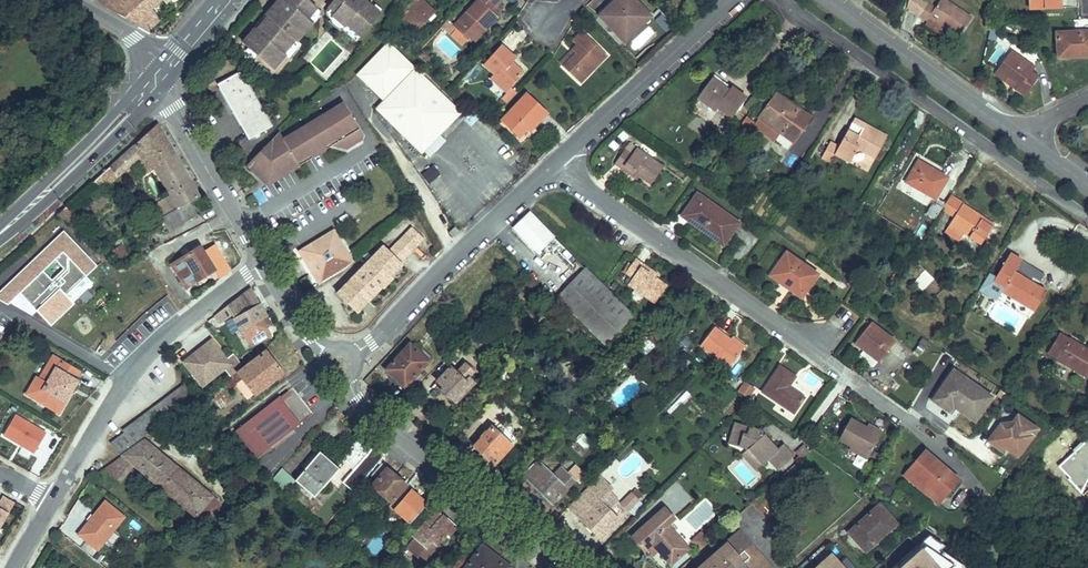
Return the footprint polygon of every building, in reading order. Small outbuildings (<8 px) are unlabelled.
[(95,0),(134,23),(150,8),(160,0),(95,0)] [(255,28),(253,26),(241,40),(273,67),(285,53),(283,52),(294,38),(296,39),(311,22),(306,18),(316,6),(308,0),(275,0),(264,12),(266,14),(255,28)] [(365,0),(332,0),(327,5),(334,11),(331,14),(343,24),(344,22),(359,34),(379,11),(365,0)] [(394,17),(409,31),(429,9),(420,0),(410,0),(394,17)] [(449,24),(452,27),(464,39),(478,25),(482,29),(495,15),(487,7),(493,0),(472,0),(449,24)] [(597,11),(619,37),(647,13),(635,0),(608,0),(597,11)] [(931,0),(922,0),(914,9),(922,17),(927,11),(944,25),(955,33),(970,14),(953,0),(934,0),(933,1),(931,0)] [(334,11),(327,5),(325,8),(324,13),(355,39),(359,34),(344,22),(343,24),(331,14),(334,11)] [(319,9),(316,6),(306,18),(311,22),(318,14),(319,9)] [(160,21),(150,8),(134,23),(149,31),(160,21)] [(927,11),(922,17),(921,22),(937,34),(944,25),(927,11)] [(443,19),(437,26),(445,34),(452,27),(449,24),(443,19)] [(1052,25),(1058,51),(1087,46),(1087,19),(1052,25)] [(469,43),(482,29),(478,25),(464,39),(469,43)] [(559,64),(575,80),(603,53),(579,28),(569,38),(573,42),(569,47),(573,51),(559,64)] [(457,109),(383,37),(352,69),(370,87),(383,100),(373,109),(415,151),(417,149),(435,131),(457,109)] [(294,38),(283,52),(285,53),(289,57),(301,43),(296,39),(294,38)] [(487,74),(501,88),(519,69),(509,58),(513,54),(499,41),(481,60),(491,70),(487,74)] [(1029,61),(1005,46),(992,69),(1001,75),(1004,71),(1018,79),(1015,83),(1022,88),(1033,70),(1028,66),(1029,61)] [(556,59),(559,64),(573,51),(569,47),(556,59)] [(271,130),(243,73),(220,84),(248,141),(271,130)] [(731,87),(716,76),(712,80),(729,92),(731,87)] [(747,98),(731,87),(729,92),(712,80),(701,95),(733,118),(747,98)] [(524,91),(498,117),(514,132),(511,136),(517,142),(533,126),(530,124),(543,110),(524,91)] [(811,118),(776,95),(760,118),(794,142),(811,118)] [(279,134),(249,166),(266,182),(331,137),(334,141),(336,144),(345,146),(357,138),(358,131),(340,101),(284,141),(279,134)] [(887,136),(855,118),(851,125),(868,134),(869,131),(885,140),(887,136)] [(157,125),(112,168),(121,179),(143,158),(150,171),(156,168),(173,196),(155,206),(170,232),(198,216),(191,202),(200,198),(157,125)] [(868,134),(851,125),(839,148),(829,143),(821,158),(831,163),(835,155),(851,163),(858,149),(875,159),(885,140),(869,131),(868,134)] [(435,131),(417,149),(421,154),(439,136),(435,131)] [(331,137),(266,182),(270,186),(292,171),(334,141),(331,137)] [(661,167),(634,148),(630,154),(623,149),(612,165),(620,170),(623,166),(639,177),(649,184),(661,167)] [(947,176),(917,159),(906,179),(935,198),(947,176)] [(429,185),(440,175),(431,166),(420,176),(429,185)] [(639,177),(623,166),(620,170),(636,181),(639,177)] [(738,224),(697,195),(681,216),(723,246),(738,224)] [(982,215),(954,197),(946,210),(956,216),(946,230),(961,240),(966,232),(983,243),(993,228),(979,219),(982,215)] [(553,236),(529,211),(514,227),(537,251),(553,236)] [(996,224),(982,215),(979,219),(993,228),(996,224)] [(402,258),(424,234),(413,224),(390,248),(383,241),(371,253),(374,256),(360,271),(357,268),(340,287),(347,293),(347,296),(345,298),(354,306),(366,293),(370,297),(379,288),(378,286),(381,282),(384,285),(393,275),(392,274),(390,271),(402,258)] [(456,227),(449,234),(453,237),(459,231),(456,227)] [(334,228),(310,243),(313,249),(316,253),(316,257),(311,259),(306,262),(318,283),(345,267),(353,260),(334,228)] [(145,262),(107,274),(97,265),(62,230),(0,290),(0,301),(9,307),(11,304),(33,316),(36,312),(50,327),(94,352),(109,349),(135,323),(168,296),(145,262)] [(564,282),(581,268),(559,241),(542,255),(564,282)] [(121,245),(113,250),(118,257),(126,252),(121,245)] [(1040,279),(1017,265),(1025,252),(1013,245),(997,270),(996,273),(1008,281),(1005,285),(1037,305),(1050,285),(1040,279)] [(202,249),(173,266),(185,287),(214,271),(202,249)] [(1048,266),(1025,252),(1017,265),(1040,279),(1048,266)] [(357,268),(360,271),(374,256),(371,253),(357,268)] [(817,276),(785,254),(769,277),(779,284),(783,278),(805,294),(817,276)] [(402,258),(390,271),(392,274),(404,261),(402,258)] [(632,280),(628,287),(654,305),(667,287),(655,279),(640,268),(643,264),(635,259),(624,274),(632,280)] [(659,275),(643,264),(640,268),(655,279),(659,275)] [(1008,281),(996,273),(997,270),(992,267),(983,283),(1032,313),(1037,305),(1005,285),(1008,281)] [(632,316),(585,269),(558,296),(605,343),(632,316)] [(805,294),(783,278),(779,284),(801,298),(805,294)] [(347,293),(340,287),(337,290),(345,298),(347,296),(347,293)] [(251,288),(214,316),(219,324),(223,321),(225,321),(232,316),(249,346),(253,346),(270,336),(262,320),(267,317),(251,288)] [(366,293),(354,306),(358,310),(370,297),(366,293)] [(219,324),(214,316),(208,321),(214,329),(219,324)] [(894,341),(872,324),(856,345),(864,351),(859,358),(872,368),(874,367),(894,341)] [(1057,355),(1085,374),(1087,370),(1087,345),(1087,348),(1077,341),(1079,337),(1063,327),(1049,345),(1058,352),(1057,355)] [(714,328),(701,346),(730,367),(743,349),(730,340),(714,328)] [(746,346),(732,336),(730,340),(743,349),(746,346)] [(645,337),(634,348),(640,355),(651,343),(645,337)] [(252,360),(245,350),(235,357),(242,367),(252,360)] [(267,351),(237,374),(242,381),(253,395),(284,373),(267,351)] [(383,376),(401,394),(425,369),(407,352),(383,376)] [(48,353),(35,376),(43,380),(55,357),(48,353)] [(54,410),(71,377),(69,376),(74,367),(55,357),(43,380),(35,376),(31,374),(21,393),(54,410)] [(242,367),(235,357),(229,363),(236,372),(242,367)] [(463,381),(465,378),(472,370),(464,362),(454,373),(463,381)] [(779,365),(762,391),(794,414),(805,399),(788,387),(796,377),(779,365)] [(440,391),(454,405),(473,385),(465,378),(463,381),(454,373),(449,369),(436,382),(443,389),(440,391)] [(994,397),(954,369),(933,400),(950,412),(954,406),(959,399),(966,404),(963,408),(978,418),(994,397)] [(242,381),(237,374),(199,402),(210,417),(234,399),(229,391),(242,381)] [(748,399),(755,388),(743,381),(736,392),(748,399)] [(282,392),(240,424),(258,448),(300,417),(282,392)] [(966,404),(959,399),(954,406),(976,421),(978,418),(963,408),(966,404)] [(14,413),(0,435),(0,436),(34,456),(48,432),(14,413)] [(1016,457),(1036,429),(1017,415),(1011,423),(1013,424),(1007,432),(1004,430),(1000,431),(993,441),(1005,449),(1016,457)] [(869,430),(851,420),(840,441),(853,448),(871,457),(882,437),(869,430)] [(497,422),(492,427),(511,446),(517,440),(497,422)] [(735,423),(729,443),(748,449),(749,450),(759,462),(761,464),(767,458),(777,469),(792,455),(782,444),(776,449),(764,436),(760,431),(735,423)] [(993,441),(1000,431),(1004,430),(1007,432),(1013,424),(1011,423),(999,424),(987,442),(1002,452),(1005,449),(993,441)] [(871,425),(869,430),(882,437),(884,433),(871,425)] [(474,453),(491,467),(511,446),(492,427),(473,447),(477,450),(474,453)] [(384,456),(361,435),(342,458),(354,469),(342,483),(352,492),(384,456)] [(145,442),(106,471),(120,483),(134,466),(204,524),(221,505),(145,442)] [(853,448),(851,453),(869,463),(871,457),(853,448)] [(759,462),(749,450),(743,455),(753,467),(759,462)] [(339,470),(319,452),(295,478),(315,497),(339,470)] [(959,481),(925,452),(908,472),(926,487),(927,485),(944,499),(959,481)] [(540,461),(524,478),(551,505),(576,480),(562,466),(554,474),(540,461)] [(282,466),(273,477),(285,490),(295,478),(282,466)] [(407,485),(408,483),(391,467),(388,471),(387,469),(372,486),(379,492),(391,502),(393,500),(407,485)] [(908,472),(905,476),(937,505),(944,499),(927,485),(926,487),(908,472)] [(591,511),(581,520),(600,538),(618,519),(599,501),(610,491),(596,478),(577,498),(591,511)] [(372,486),(370,484),(366,489),(375,497),(379,492),(372,486)] [(410,525),(428,504),(407,485),(393,500),(398,505),(393,509),(410,525)] [(627,511),(637,501),(631,495),(621,504),(627,511)] [(4,497),(0,504),(0,531),(16,504),(4,497)] [(577,498),(568,507),(581,520),(591,511),(577,498)] [(104,499),(74,534),(96,553),(126,518),(104,499)] [(672,516),(661,505),(632,538),(646,551),(653,543),(673,561),(689,544),(665,523),(672,516)] [(877,506),(847,533),(864,553),(895,525),(877,506)] [(435,513),(409,541),(422,554),(434,542),(438,545),(448,534),(450,536),(457,528),(444,516),(441,519),(435,513)] [(712,538),(704,529),(696,538),(704,546),(712,538)] [(928,536),(893,567),(966,567),(940,551),(944,547),(928,536)] [(695,567),(767,567),(745,544),(733,556),(722,544),(695,567)] [(465,567),(511,567),(512,567),(483,545),(473,558),(465,567)] [(457,567),(465,567),(473,558),(465,552),(454,566),(457,567)] [(830,553),(812,567),(843,567),(830,553)]
